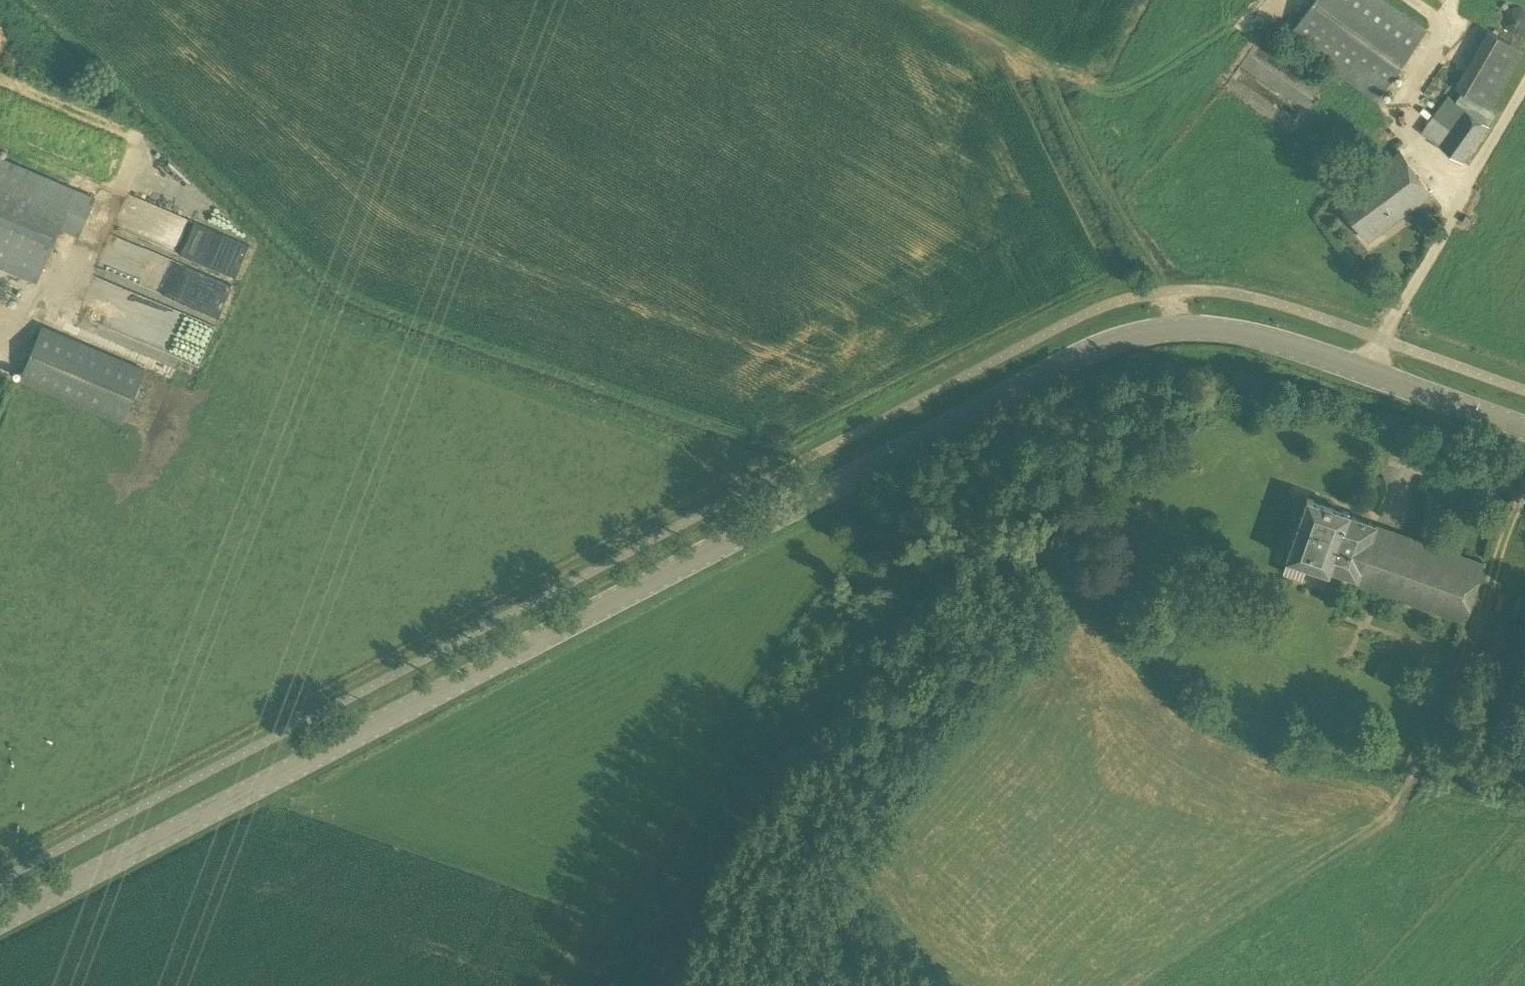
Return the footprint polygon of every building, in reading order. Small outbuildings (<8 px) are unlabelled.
[(1426,30),(1385,0),(1313,0),(1286,37),(1376,101),(1426,30)] [(1504,22),(1517,32),(1524,22),(1524,12),(1518,6),(1504,22)] [(1489,106),(1521,51),(1486,30),(1454,86),(1462,90),(1489,106)] [(1496,113),(1462,90),(1455,101),(1488,124),(1496,113)] [(1462,161),(1488,126),(1447,96),(1421,132),(1462,161)] [(1367,236),(1430,191),(1400,150),(1337,196),(1367,236)] [(95,197),(0,157),(0,267),(36,283),(59,228),(78,236),(95,197)] [(197,363),(244,240),(124,194),(93,274),(104,278),(87,321),(197,363)] [(1424,210),(1413,219),(1422,230),(1432,221),(1424,210)] [(123,423),(146,368),(42,325),(19,380),(123,423)] [(1464,620),(1484,561),(1347,513),(1348,510),(1307,496),(1286,556),(1288,556),(1282,573),(1300,579),(1306,563),(1327,570),(1328,567),(1357,577),(1355,582),(1464,620)] [(1513,617),(1524,620),(1524,617),(1524,597),(1519,595),(1513,617)]
